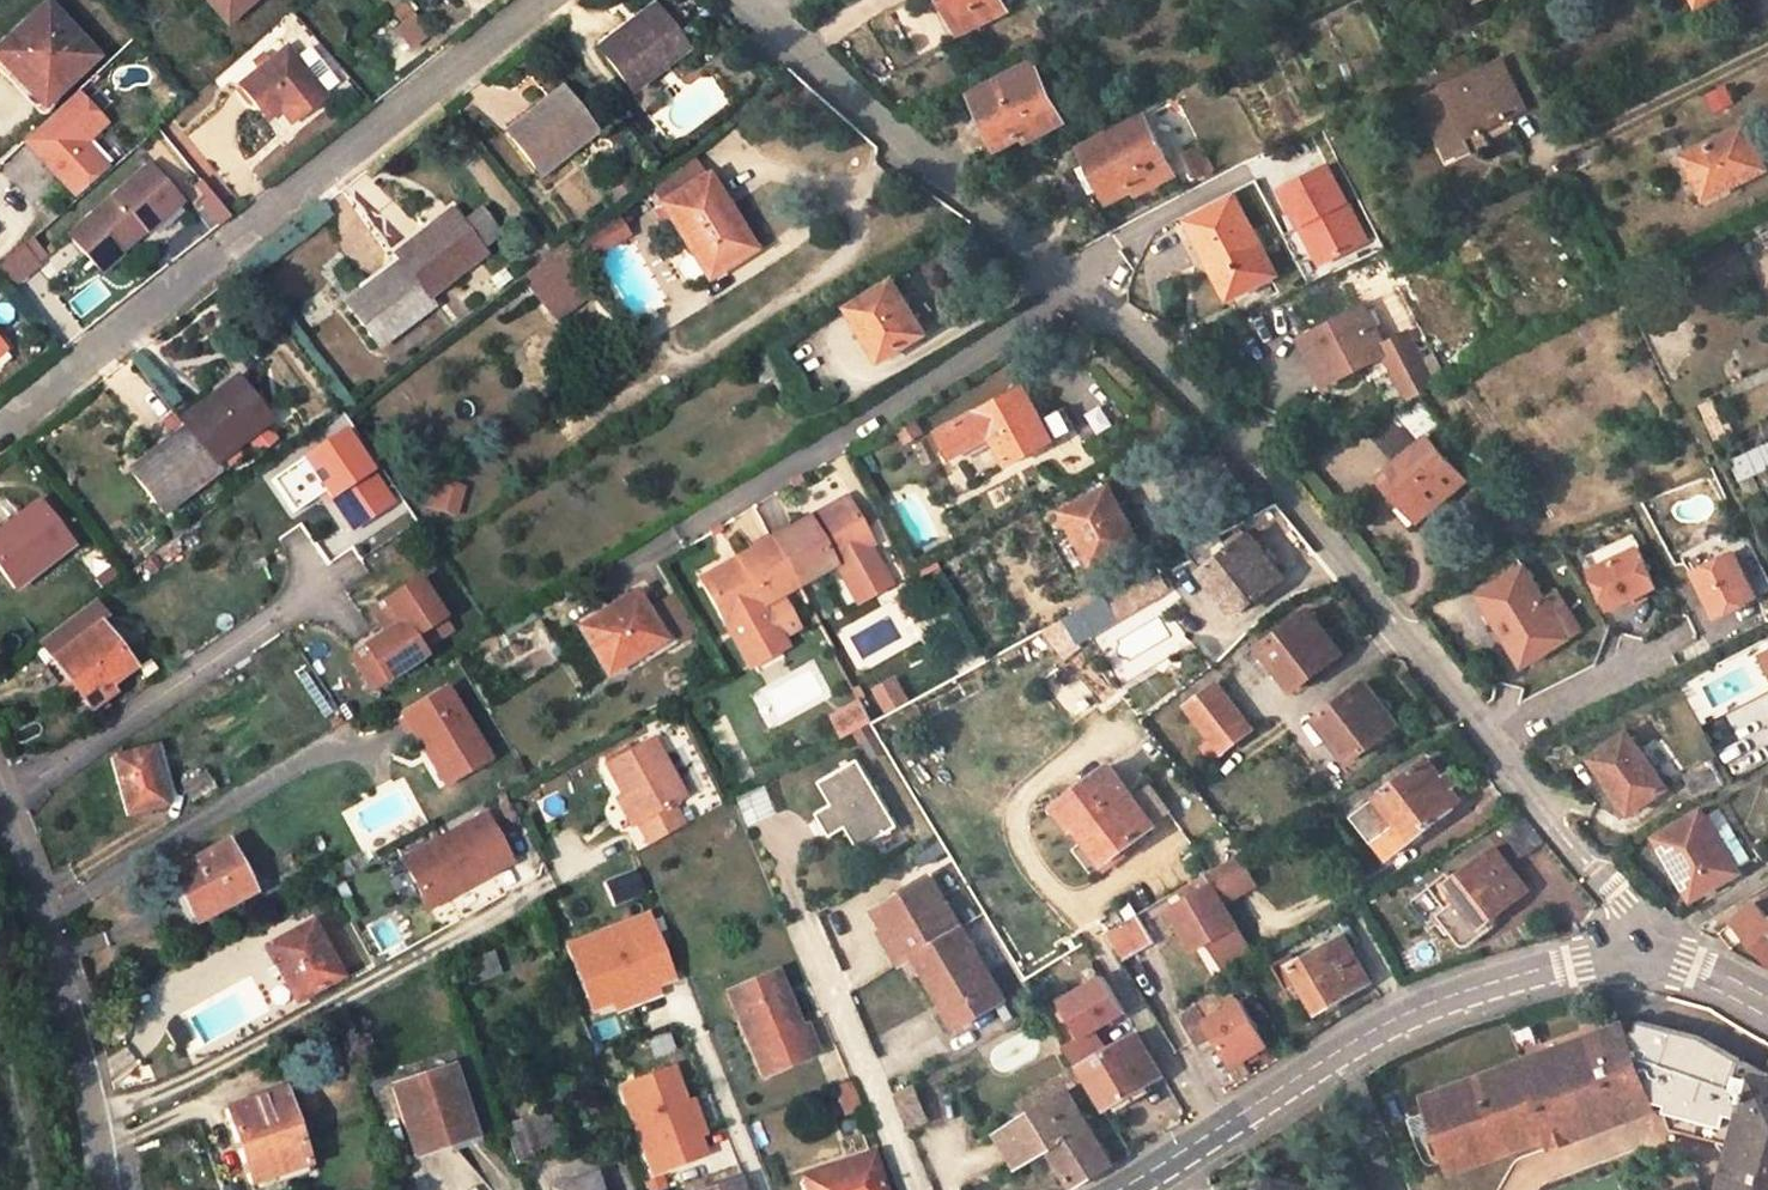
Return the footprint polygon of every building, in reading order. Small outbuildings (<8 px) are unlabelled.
[(0,42),(0,48),(21,70),(25,66),(50,94),(98,51),(52,0),(47,0),(0,42)] [(221,27),(250,0),(196,0),(221,27)] [(624,98),(688,46),(649,0),(646,0),(584,50),(624,98)] [(969,28),(1006,8),(1002,0),(954,0),(969,28)] [(405,50),(425,35),(402,3),(382,18),(405,50)] [(286,46),(326,91),(344,75),(305,30),(286,46)] [(293,122),(324,95),(288,50),(243,89),(267,120),(282,109),(293,122)] [(1473,153),(1491,144),(1483,129),(1524,107),(1497,58),(1421,98),(1451,155),(1470,146),(1473,153)] [(1029,138),(1064,118),(1035,61),(972,93),(1000,147),(1025,132),(1029,138)] [(530,177),(593,136),(560,85),(497,126),(530,177)] [(1719,86),(1702,94),(1711,111),(1728,101),(1719,86)] [(73,87),(17,142),(71,198),(120,150),(100,129),(107,122),(73,87)] [(1144,115),(1086,147),(1112,199),(1136,186),(1139,192),(1173,171),(1144,115)] [(1767,168),(1746,125),(1687,154),(1706,195),(1767,168)] [(1198,174),(1213,166),(1202,147),(1188,154),(1198,174)] [(1331,158),(1276,181),(1312,266),(1368,243),(1331,158)] [(85,216),(110,245),(138,221),(145,229),(177,201),(146,164),(85,216)] [(705,278),(742,255),(722,224),(732,219),(704,177),(660,206),(705,278)] [(1204,233),(1226,270),(1262,249),(1233,194),(1188,219),(1197,237),(1204,233)] [(389,253),(393,258),(427,300),(480,258),(443,210),(389,253)] [(616,216),(572,240),(583,260),(627,237),(616,216)] [(752,249),(732,219),(722,224),(742,255),(752,249)] [(117,252),(145,229),(138,221),(110,245),(117,252)] [(1204,233),(1197,237),(1216,275),(1226,270),(1204,233)] [(5,287),(46,261),(31,237),(0,257),(0,279),(5,287)] [(564,244),(527,276),(542,293),(579,261),(564,244)] [(427,300),(393,258),(339,303),(375,350),(431,306),(427,300)] [(882,357),(917,336),(895,302),(902,297),(891,279),(850,307),(882,357)] [(925,331),(902,297),(895,302),(917,336),(925,331)] [(1368,358),(1392,407),(1442,383),(1414,328),(1389,341),(1371,303),(1305,339),(1326,381),(1368,358)] [(135,351),(103,382),(147,428),(179,397),(135,351)] [(182,429),(210,466),(264,425),(231,381),(178,424),(182,429)] [(828,405),(840,398),(832,385),(821,392),(828,405)] [(1021,386),(940,431),(954,456),(991,434),(1008,463),(1051,439),(1021,386)] [(1713,439),(1729,432),(1713,396),(1698,403),(1713,439)] [(1423,440),(1392,407),(1359,424),(1393,467),(1384,474),(1409,505),(1418,497),(1430,509),(1466,479),(1430,436),(1423,440)] [(286,511),(318,493),(341,532),(389,504),(343,425),(263,471),(286,511)] [(214,472),(210,466),(182,429),(126,475),(158,517),(214,472)] [(1767,465),(1767,446),(1737,463),(1744,477),(1767,465)] [(433,471),(418,504),(449,518),(465,486),(433,471)] [(1121,504),(1110,485),(1065,510),(1075,526),(1095,562),(1095,563),(1133,541),(1115,508),(1121,504)] [(808,519),(773,539),(800,587),(875,546),(851,503),(812,525),(808,519)] [(1141,536),(1121,504),(1115,508),(1133,541),(1141,536)] [(0,531),(0,576),(10,589),(64,548),(33,506),(0,531)] [(1075,573),(1095,562),(1075,526),(1054,538),(1075,573)] [(1279,581),(1260,559),(1266,554),(1250,533),(1230,549),(1218,535),(1188,551),(1238,613),(1279,581)] [(1582,555),(1603,608),(1656,587),(1635,534),(1582,555)] [(702,586),(726,628),(737,648),(774,626),(763,607),(800,587),(773,539),(737,559),(739,564),(702,586)] [(1706,616),(1754,601),(1736,545),(1688,561),(1706,616)] [(739,564),(737,559),(699,580),(702,586),(739,564)] [(1505,619),(1531,658),(1565,632),(1520,564),(1478,594),(1498,624),(1505,619)] [(363,688),(451,637),(414,573),(362,603),(377,628),(341,649),(363,688)] [(1159,577),(1133,593),(1140,605),(1167,587),(1159,577)] [(818,619),(800,587),(763,607),(774,626),(781,638),(818,619)] [(632,595),(581,626),(608,671),(660,640),(632,595)] [(1320,633),(1325,629),(1309,610),(1264,645),(1295,687),(1336,655),(1320,633)] [(106,683),(129,667),(100,625),(54,659),(88,706),(111,690),(106,683)] [(748,668),(786,647),(781,638),(774,626),(737,648),(748,668)] [(1755,648),(1767,675),(1767,642),(1755,648)] [(1042,679),(1074,720),(1116,688),(1085,646),(1042,679)] [(883,712),(908,699),(895,674),(870,686),(883,712)] [(1215,737),(1226,751),(1256,727),(1219,682),(1189,704),(1215,737)] [(1376,706),(1380,701),(1365,682),(1319,717),(1350,758),(1392,728),(1376,706)] [(448,684),(403,712),(423,745),(429,741),(452,777),(491,754),(448,684)] [(837,716),(848,736),(868,725),(876,721),(864,701),(837,716)] [(1632,813),(1658,795),(1641,771),(1651,762),(1628,728),(1591,756),(1632,813)] [(649,844),(681,827),(670,805),(683,798),(652,735),(605,760),(621,792),(637,822),(649,844)] [(1214,760),(1226,751),(1215,737),(1203,746),(1214,760)] [(147,746),(109,760),(127,815),(165,800),(147,746)] [(845,827),(858,849),(896,827),(857,759),(819,781),(831,803),(816,813),(830,836),(845,827)] [(1437,784),(1443,778),(1427,759),(1356,814),(1390,855),(1454,806),(1437,784)] [(1671,786),(1651,762),(1641,771),(1658,795),(1671,786)] [(1113,767),(1061,808),(1080,830),(1084,826),(1113,863),(1160,826),(1113,767)] [(738,823),(775,814),(768,785),(731,794),(738,823)] [(631,825),(637,822),(621,792),(615,795),(631,825)] [(1696,894),(1737,868),(1719,838),(1717,835),(1702,810),(1658,836),(1675,867),(1679,865),(1696,894)] [(484,813),(402,857),(428,906),(493,871),(487,860),(505,850),(484,813)] [(1737,826),(1717,835),(1719,838),(1737,868),(1758,858),(1737,826)] [(224,842),(169,873),(176,886),(171,889),(190,924),(251,890),(224,842)] [(493,871),(511,860),(505,850),(487,860),(493,871)] [(1455,880),(1448,873),(1432,886),(1452,912),(1443,919),(1460,942),(1470,945),(1493,927),(1487,921),(1527,889),(1495,850),(1455,880)] [(1245,851),(1194,881),(1199,890),(1189,896),(1177,903),(1201,944),(1214,936),(1230,963),(1258,946),(1229,898),(1261,879),(1245,851)] [(334,880),(362,865),(358,857),(329,873),(334,880)] [(599,891),(604,908),(643,895),(637,878),(599,891)] [(957,929),(928,878),(874,912),(904,961),(915,955),(958,1025),(1005,998),(961,926),(957,929)] [(1194,881),(1184,887),(1189,896),(1199,890),(1194,881)] [(1756,899),(1722,933),(1734,946),(1751,933),(1767,952),(1767,912),(1756,899)] [(587,1019),(674,986),(644,909),(558,942),(587,1019)] [(1137,915),(1106,933),(1123,962),(1154,944),(1137,915)] [(281,965),(301,1000),(338,979),(309,925),(265,950),(275,968),(281,965)] [(1300,960),(1294,951),(1275,963),(1295,996),(1306,992),(1319,1011),(1370,979),(1341,935),(1300,960)] [(295,1003),(301,1000),(281,965),(275,968),(295,1003)] [(798,1027),(775,971),(722,992),(758,1074),(815,1052),(804,1027),(798,1027)] [(1205,1043),(1223,1033),(1204,1002),(1187,1012),(1205,1043)] [(1068,1040),(1082,1064),(1119,1042),(1105,1019),(1068,1040)] [(1565,1129),(1569,1139),(1647,1110),(1666,1114),(1672,1130),(1720,1141),(1722,1132),(1740,1136),(1738,1146),(1727,1189),(1767,1189),(1767,1073),(1693,1033),(1631,1022),(1628,1031),(1618,1034),(1614,1024),(1419,1099),(1450,1176),(1541,1137),(1542,1137),(1565,1129)] [(1119,1042),(1082,1064),(1107,1104),(1154,1078),(1140,1054),(1148,1051),(1137,1033),(1119,1042)] [(616,1079),(644,1177),(706,1159),(678,1062),(616,1079)] [(388,1084),(411,1153),(466,1136),(443,1067),(388,1084)] [(1026,1116),(1065,1093),(1057,1080),(1019,1104),(1026,1116)] [(859,1108),(850,1089),(836,1095),(844,1113),(859,1108)] [(1065,1093),(1026,1116),(996,1133),(1016,1165),(1047,1149),(1072,1187),(1115,1163),(1073,1089),(1065,1093)] [(226,1109),(248,1177),(273,1170),(275,1176),(304,1165),(281,1092),(226,1109)] [(899,1099),(913,1134),(929,1126),(916,1093),(899,1099)] [(502,1125),(508,1142),(521,1138),(529,1159),(548,1153),(533,1113),(502,1125)] [(711,1153),(726,1148),(713,1115),(696,1121),(711,1153)] [(1569,1139),(1565,1129),(1542,1137),(1546,1148),(1569,1139)] [(1722,1132),(1720,1141),(1738,1146),(1740,1136),(1722,1132)] [(516,1164),(529,1159),(521,1138),(508,1142),(516,1164)] [(837,1174),(871,1164),(868,1156),(835,1164),(837,1174)] [(871,1164),(837,1174),(835,1164),(800,1174),(805,1189),(880,1189),(871,1164)] [(217,1176),(204,1181),(207,1189),(222,1189),(217,1176)] [(592,1176),(553,1189),(598,1189),(592,1176)] [(735,1181),(708,1189),(739,1189),(735,1181)]
